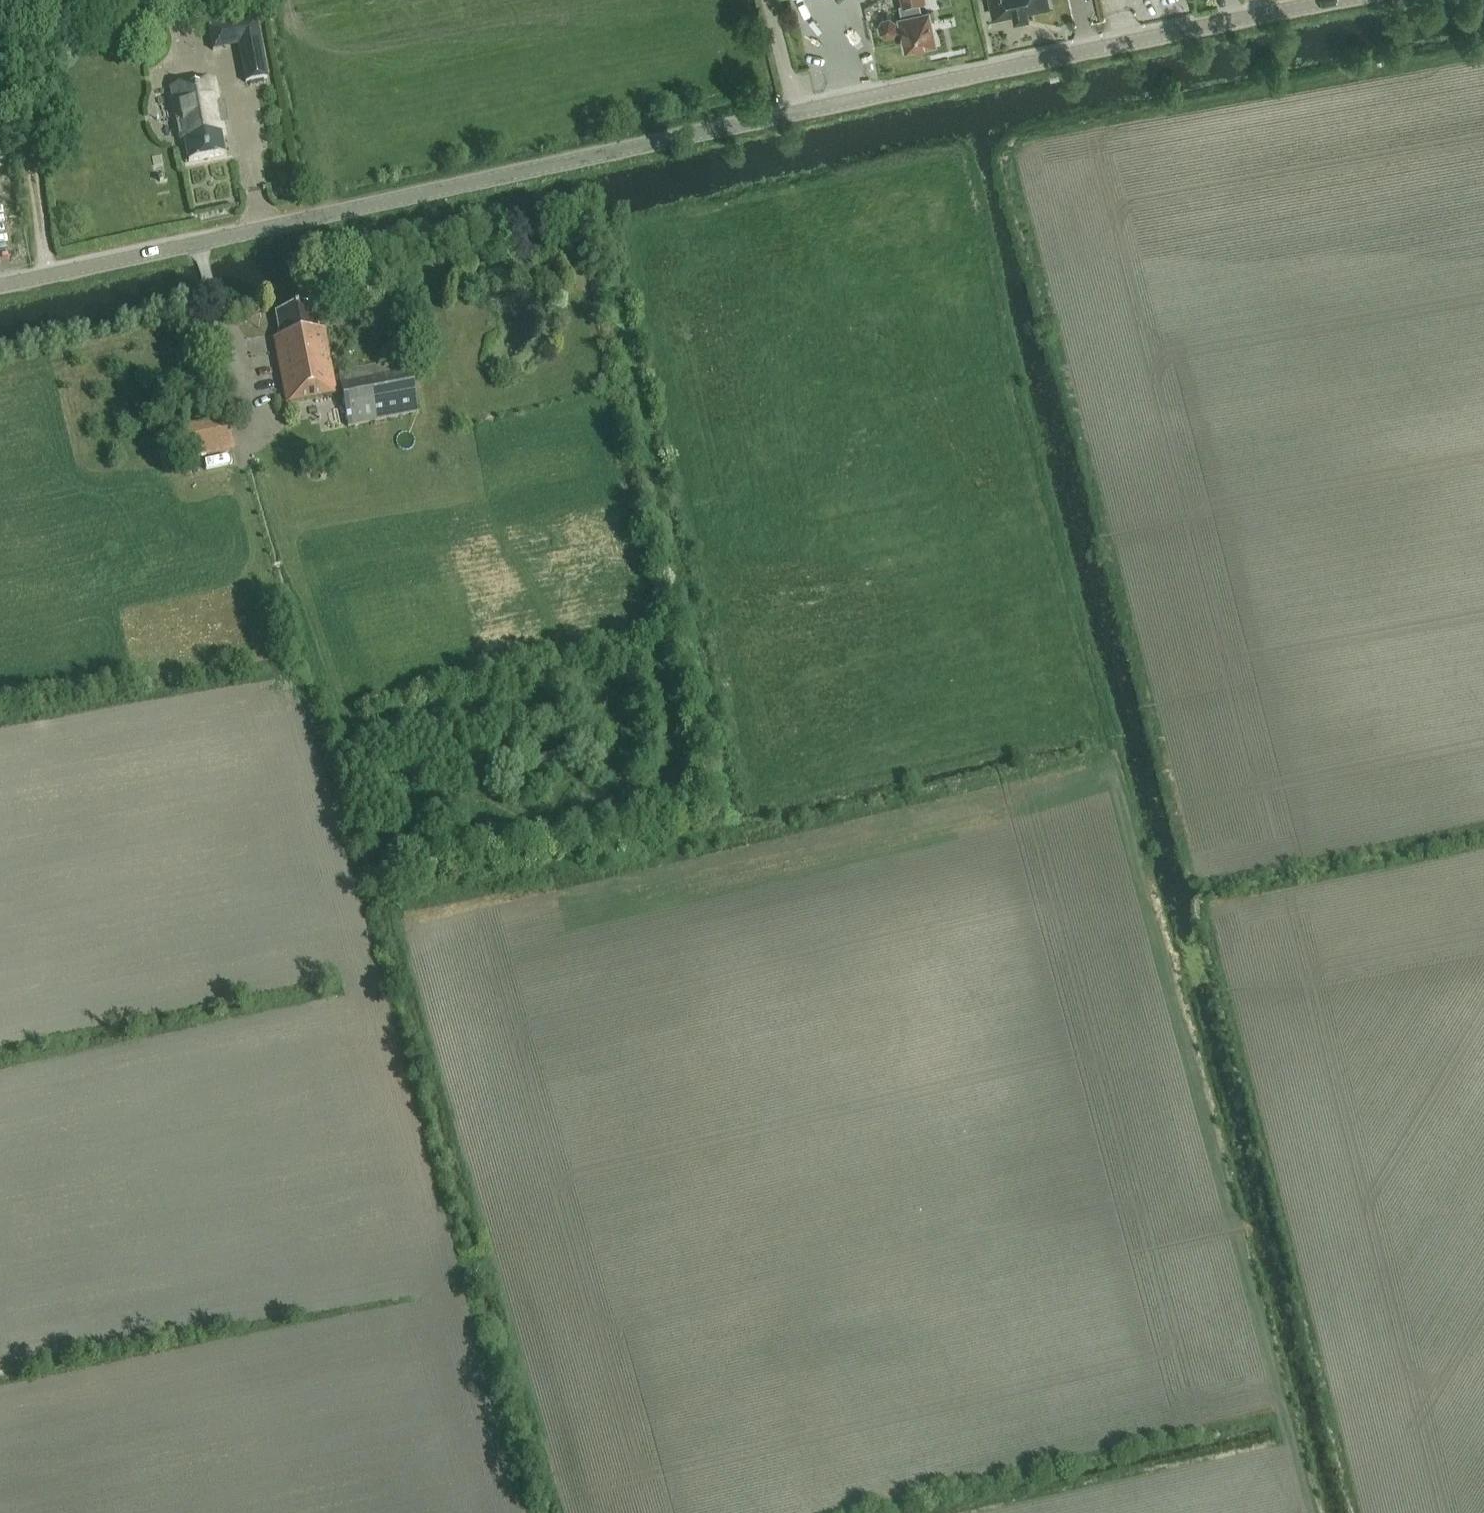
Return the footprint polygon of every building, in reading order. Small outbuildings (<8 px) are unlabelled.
[(902,28),(907,50),(936,43),(929,11),(922,13),(919,1),(925,0),(903,0),(904,4),(900,5),(903,17),(900,18),(900,20),(895,21),(891,18),(882,20),(879,25),(881,32),(887,36),(894,34),(897,29),(902,28)] [(1029,14),(1028,10),(1049,6),(1048,0),(991,0),(994,17),(1015,12),(1016,16),(1029,14)] [(233,24),(245,82),(267,78),(256,20),(233,24)] [(184,141),(188,162),(226,155),(222,134),(226,133),(225,125),(228,125),(224,103),(221,103),(217,79),(169,88),(179,141),(184,141)] [(280,341),(274,342),(286,405),(337,395),(325,333),(319,334),(314,306),(275,314),(280,341)] [(407,359),(337,372),(348,427),(418,414),(407,359)] [(178,426),(185,460),(233,449),(225,415),(178,426)]
